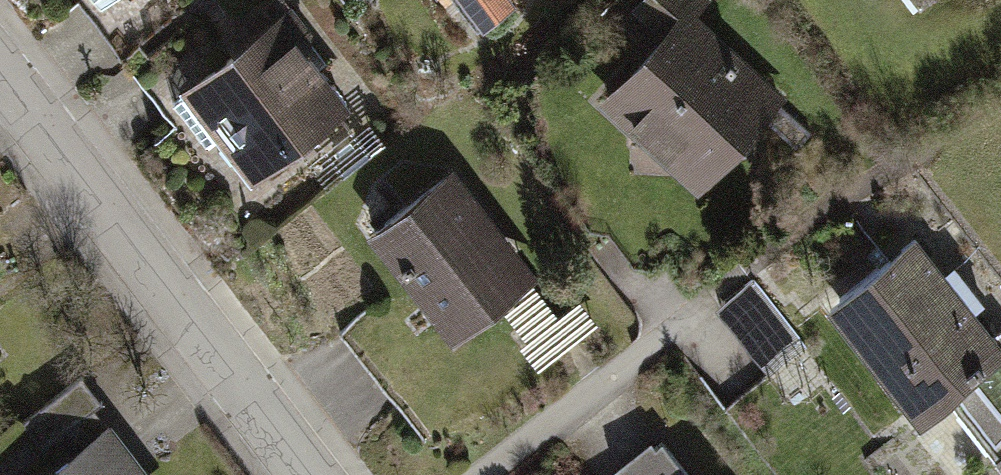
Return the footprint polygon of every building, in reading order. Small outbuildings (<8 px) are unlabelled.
[(341,96),(279,0),(276,0),(173,66),(235,164),(341,96)] [(482,24),(514,1),(514,0),(465,0),(482,24)] [(792,108),(702,23),(716,8),(707,0),(647,0),(637,10),(664,36),(598,105),(701,203),(792,108)] [(437,332),(531,266),(450,154),(357,220),(437,332)] [(915,222),(813,298),(907,423),(961,382),(994,426),(1000,421),(1000,336),(915,222)] [(97,396),(35,436),(59,473),(55,474),(149,474),(97,396)] [(666,444),(623,474),(688,474),(666,444)]
